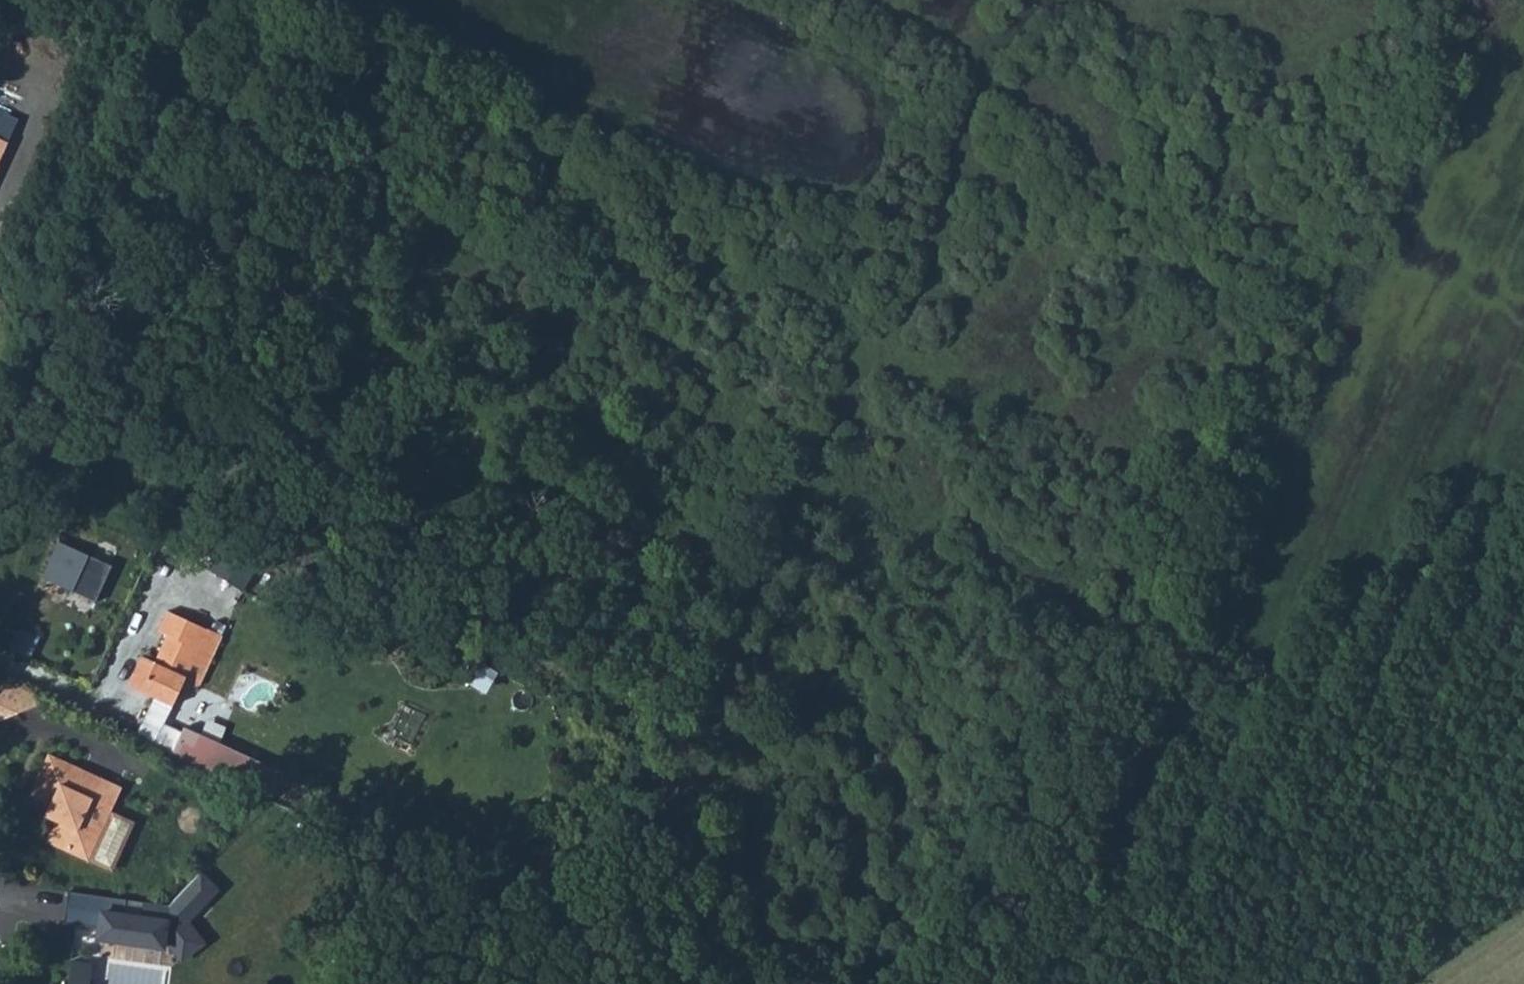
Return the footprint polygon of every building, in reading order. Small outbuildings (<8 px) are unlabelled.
[(57,543),(42,581),(95,601),(109,563),(57,543)] [(120,684),(163,704),(188,658),(200,663),(213,636),(164,612),(154,631),(161,635),(147,662),(136,654),(120,684)] [(19,629),(11,650),(32,658),(39,637),(19,629)] [(0,675),(0,710),(32,700),(35,692),(0,675)] [(166,749),(266,798),(276,776),(176,726),(166,749)] [(64,855),(82,845),(110,785),(37,749),(15,790),(42,803),(45,814),(36,832),(40,844),(64,855)] [(85,844),(106,854),(128,810),(108,799),(85,844)] [(68,891),(63,923),(100,929),(98,938),(161,948),(163,938),(181,963),(205,946),(187,921),(215,890),(198,875),(168,907),(68,891)]
